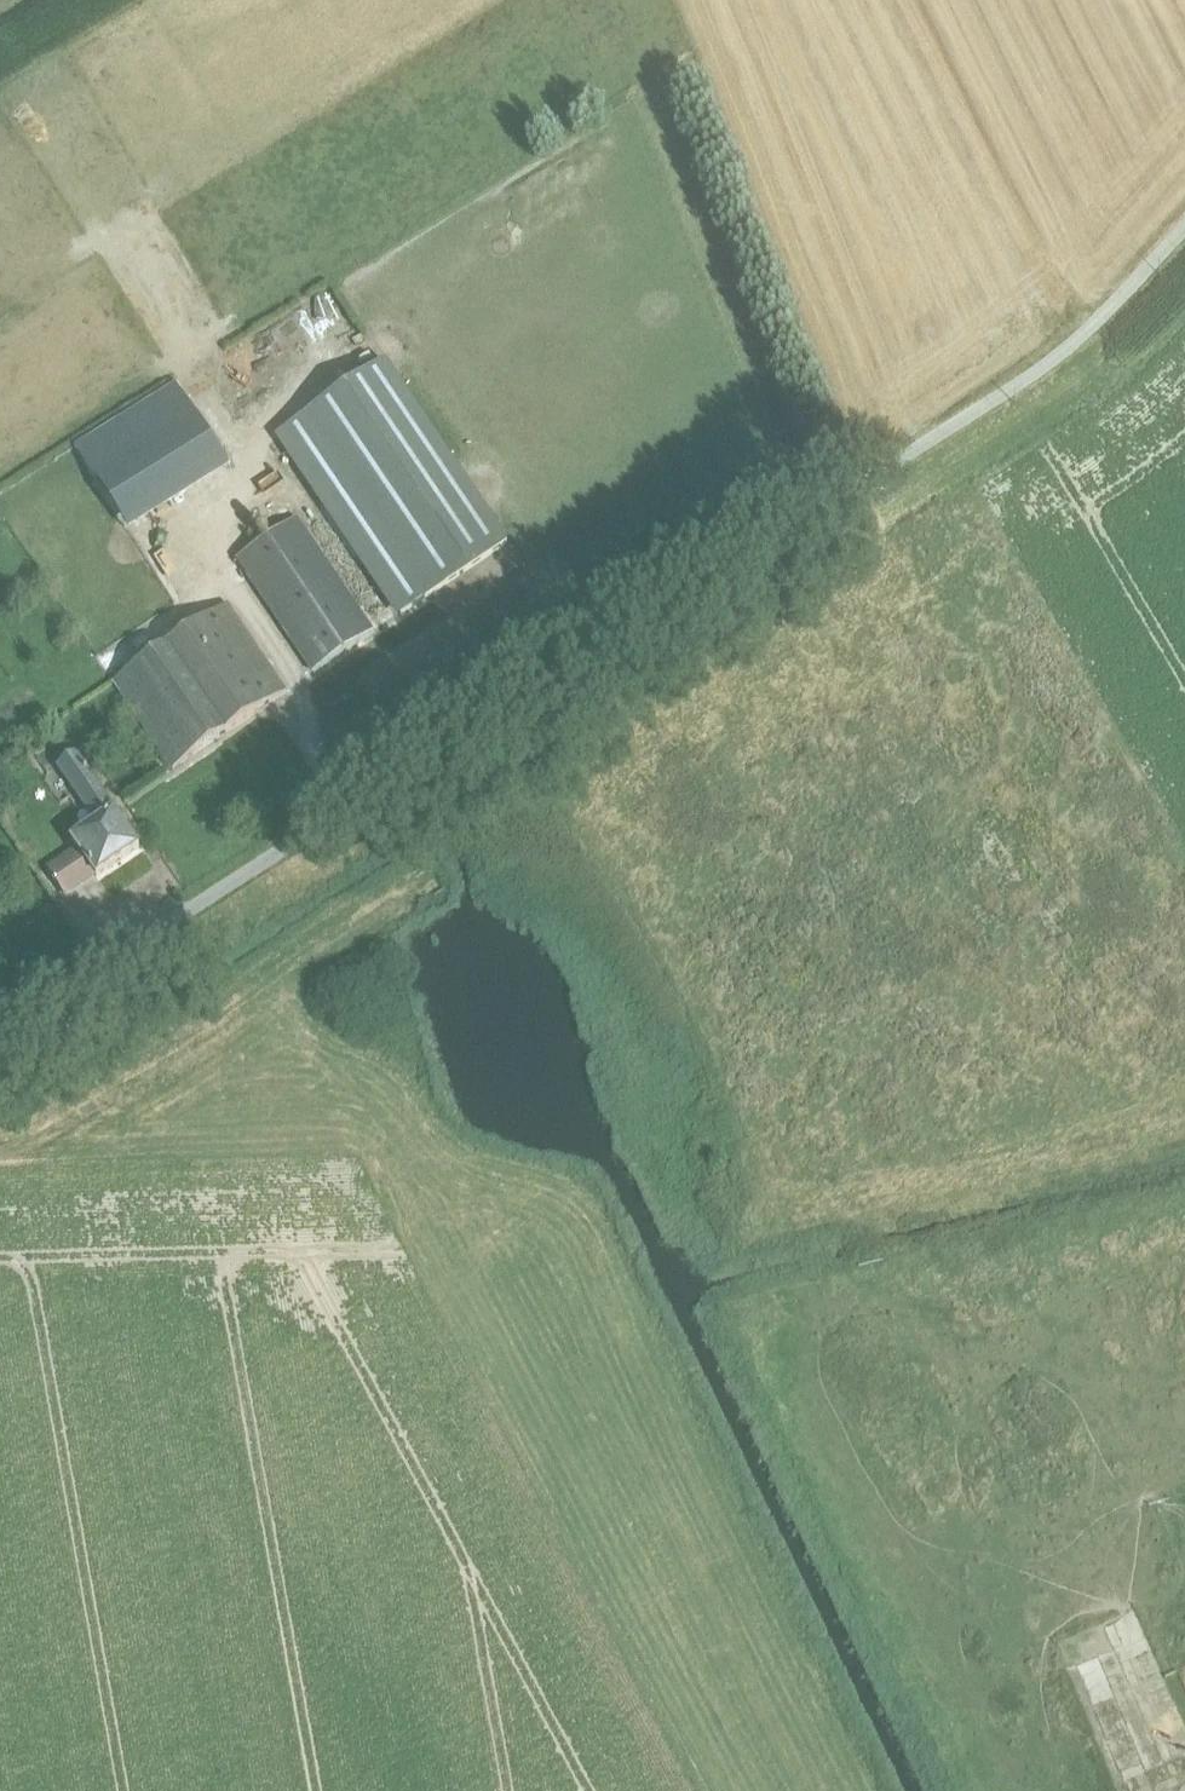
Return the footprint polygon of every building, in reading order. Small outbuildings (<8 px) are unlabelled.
[(386,364),(275,439),(396,619),(507,544),(386,364)] [(151,526),(233,474),(176,385),(75,450),(131,538),(138,533),(136,530),(148,522),(151,526)] [(236,563),(312,675),(375,634),(298,521),(236,563)] [(172,770),(287,692),(229,606),(112,684),(172,770)] [(76,851),(47,870),(65,896),(95,876),(97,878),(140,849),(76,755),(57,768),(95,825),(70,842),(76,851)]
